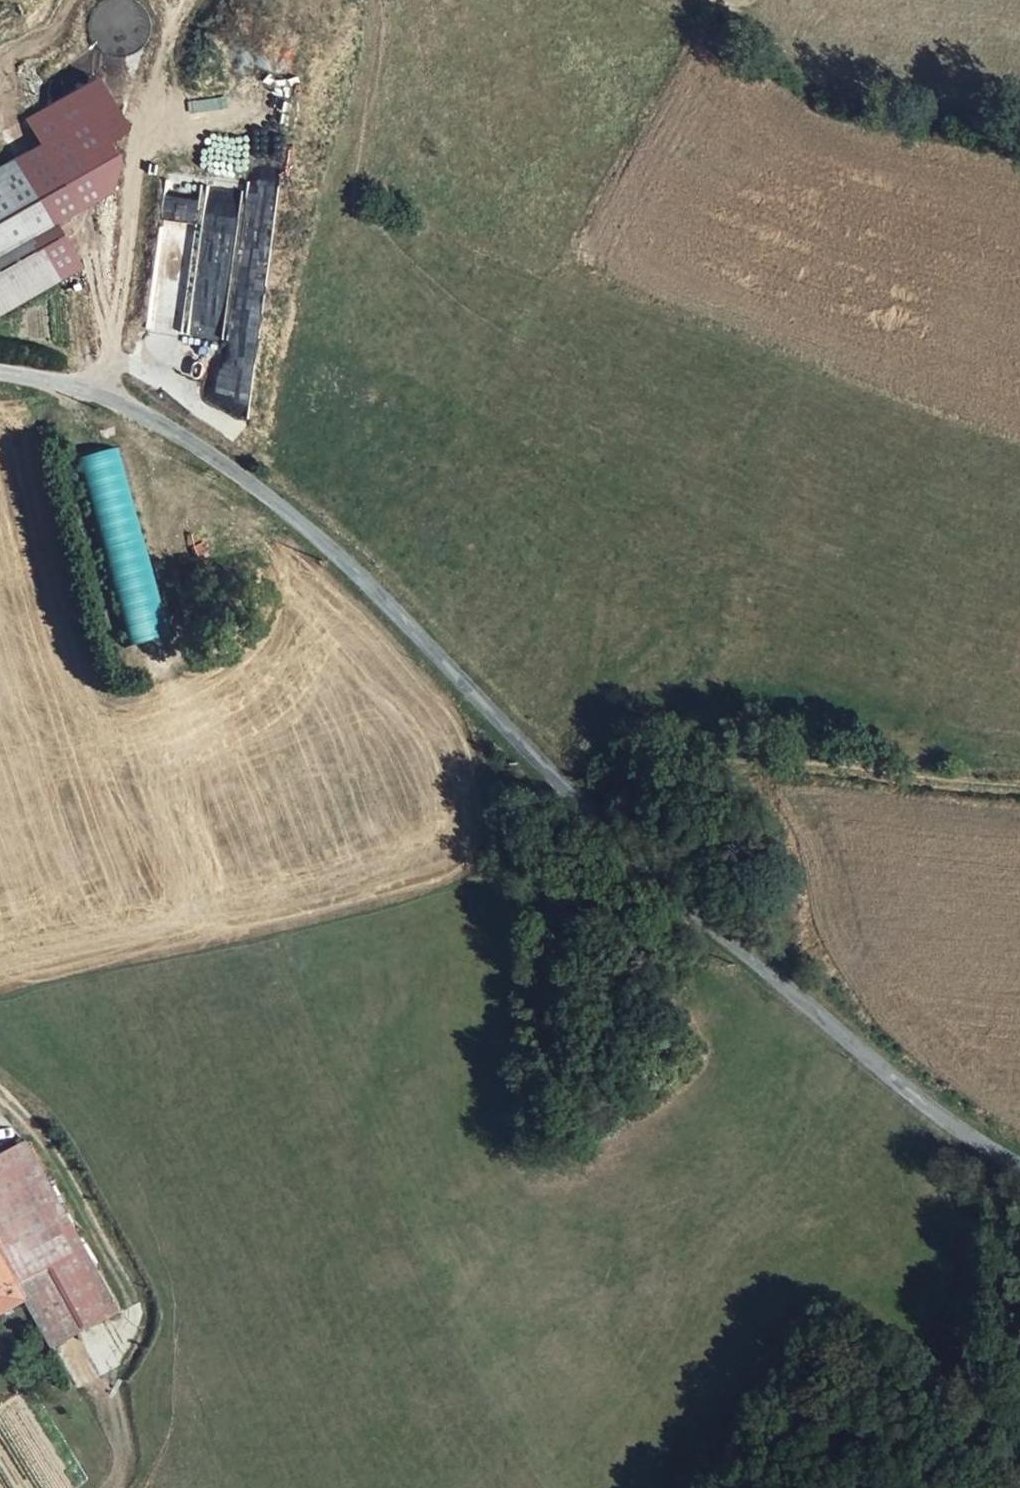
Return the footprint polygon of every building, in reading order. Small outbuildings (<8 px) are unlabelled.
[(42,140),(19,154),(56,217),(108,187),(112,154),(105,135),(119,128),(93,87),(31,123),(42,140)] [(19,154),(0,165),(0,305),(57,273),(33,229),(56,217),(19,154)] [(124,455),(80,467),(132,654),(176,642),(124,455)] [(27,1291),(53,1337),(116,1302),(21,1130),(0,1142),(0,1242),(10,1260),(27,1291)] [(10,1260),(0,1242),(0,1266),(10,1260)] [(10,1260),(0,1266),(0,1307),(27,1291),(10,1260)]
